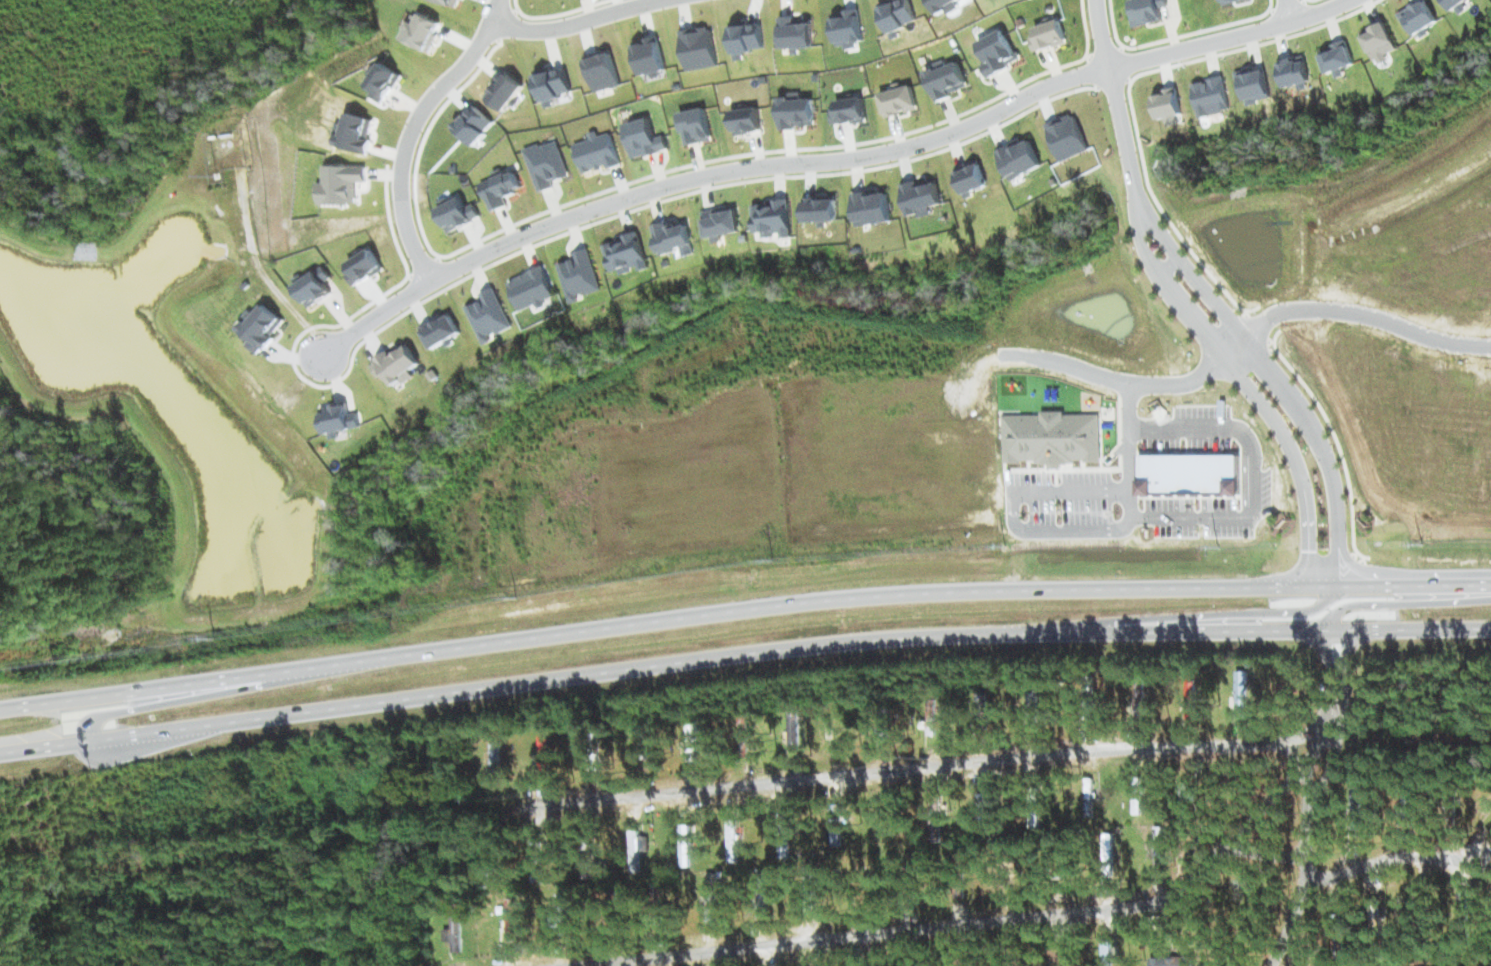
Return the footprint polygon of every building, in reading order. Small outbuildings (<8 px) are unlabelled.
[(1132,2),(1135,23),(1162,19),(1160,0),(1146,0),(1132,2)] [(1364,35),(1372,55),(1394,45),(1382,19),(1369,25),(1372,32),(1364,35)] [(1039,47),(1039,48),(1065,42),(1061,22),(1034,28),(1036,34),(1029,36),(1032,48),(1039,47)] [(642,76),(666,70),(659,42),(635,48),(642,76)] [(1322,51),(1327,70),(1352,63),(1347,44),(1322,51)] [(688,71),(718,66),(715,46),(685,50),(688,71)] [(1021,60),(1017,52),(1008,56),(1004,47),(979,58),(987,75),(1021,60)] [(585,57),(596,93),(621,85),(610,50),(585,57)] [(377,89),(373,96),(387,104),(407,73),(387,60),(371,85),(377,89)] [(967,87),(956,61),(945,65),(942,60),(921,69),(935,101),(967,87)] [(1233,69),(1236,80),(1241,79),(1245,104),(1270,99),(1263,63),(1233,69)] [(1285,75),(1284,63),(1272,65),(1275,88),(1299,85),(1299,89),(1309,88),(1307,72),(1285,75)] [(507,70),(486,98),(505,112),(526,84),(507,70)] [(1222,74),(1191,81),(1199,118),(1230,111),(1222,74)] [(877,91),(884,117),(917,108),(909,83),(877,91)] [(1165,118),(1167,126),(1178,124),(1176,116),(1182,114),(1175,85),(1152,91),(1159,120),(1165,118)] [(777,97),(778,128),(813,126),(812,94),(799,95),(798,91),(785,92),(785,97),(777,97)] [(834,102),(839,126),(866,120),(861,96),(834,102)] [(757,103),(741,104),(741,109),(730,111),(733,134),(759,131),(757,103)] [(684,144),(709,141),(704,104),(679,108),(684,144)] [(353,111),(341,145),(366,154),(378,118),(361,112),(360,114),(353,111)] [(1073,112),(1044,124),(1060,162),(1089,150),(1073,112)] [(654,137),(648,115),(621,122),(631,159),(667,149),(663,135),(654,137)] [(619,163),(610,132),(598,136),(596,130),(584,134),(585,140),(573,143),(582,174),(619,163)] [(996,152),(1010,181),(1042,165),(1028,137),(996,152)] [(538,192),(553,187),(551,181),(569,176),(557,139),(524,149),(538,192)] [(954,168),(964,194),(987,186),(978,159),(954,168)] [(356,204),(357,181),(366,182),(367,163),(326,162),(326,183),(320,183),(319,203),(356,204)] [(481,180),(488,211),(506,207),(504,195),(520,191),(516,172),(481,180)] [(942,204),(937,178),(916,183),(915,181),(902,184),(909,216),(919,214),(920,217),(933,214),(931,206),(942,204)] [(856,221),(869,220),(870,223),(891,221),(888,188),(853,191),(856,221)] [(791,237),(788,195),(777,196),(778,200),(751,201),(753,232),(769,231),(769,238),(791,237)] [(804,196),(805,222),(838,220),(836,195),(804,196)] [(437,206),(446,232),(480,219),(474,203),(465,207),(461,197),(437,206)] [(740,231),(735,205),(700,212),(705,238),(711,237),(712,243),(722,241),(721,235),(740,231)] [(659,254),(680,248),(681,253),(693,250),(686,220),(677,222),(676,219),(651,225),(659,254)] [(610,272),(619,269),(620,274),(638,269),(639,271),(648,268),(637,231),(602,241),(610,272)] [(570,304),(579,301),(578,297),(601,290),(588,247),(572,251),(574,258),(558,263),(570,304)] [(359,283),(383,270),(372,249),(348,261),(359,283)] [(294,285),(309,308),(332,293),(325,282),(332,277),(324,266),(294,285)] [(554,296),(542,266),(507,279),(520,311),(537,304),(539,309),(547,306),(544,300),(554,296)] [(512,327),(494,286),(479,293),(482,299),(465,307),(483,345),(492,341),(490,337),(512,327)] [(253,338),(248,345),(261,354),(286,320),(264,303),(243,331),(253,338)] [(419,329),(432,350),(461,332),(448,311),(419,329)] [(414,377),(410,370),(420,364),(405,341),(370,364),(379,377),(384,373),(393,386),(400,381),(402,384),(414,377)] [(324,432),(360,428),(358,413),(348,414),(347,403),(321,406),(324,432)] [(1007,415),(1007,463),(1065,463),(1065,462),(1104,461),(1104,413),(1069,414),(1069,409),(1046,410),(1046,414),(1007,415)] [(1237,717),(1247,717),(1246,670),(1236,670),(1237,717)] [(1186,700),(1180,699),(1179,727),(1201,727),(1203,681),(1187,680),(1186,700)] [(989,730),(988,694),(977,694),(979,730),(989,730)] [(882,739),(890,739),(889,707),(881,707),(882,730),(882,739)] [(651,749),(649,737),(642,738),(644,750),(651,749)] [(491,771),(500,771),(500,743),(492,743),(491,771)] [(1349,804),(1360,805),(1361,787),(1350,787),(1349,804)] [(978,834),(987,834),(987,826),(990,826),(989,793),(978,793),(978,834)] [(832,804),(832,845),(841,845),(840,804),(832,804)] [(739,862),(738,820),(729,820),(730,862),(739,862)] [(1156,864),(1164,864),(1163,827),(1155,827),(1156,864)] [(632,855),(639,854),(638,829),(631,830),(632,855)] [(1114,853),(1105,853),(1104,877),(1113,877),(1114,853)] [(758,917),(767,916),(766,869),(757,869),(758,917)] [(1371,929),(1379,929),(1380,899),(1372,899),(1371,929)] [(1165,915),(1151,916),(1152,929),(1166,929),(1165,915)] [(1331,915),(1331,932),(1341,932),(1341,915),(1331,915)] [(1103,965),(1112,965),(1111,939),(1103,939),(1103,965)] [(1067,949),(1050,949),(1051,965),(1067,965),(1067,949)] [(1195,956),(1153,957),(1153,965),(1195,965),(1195,956)]
